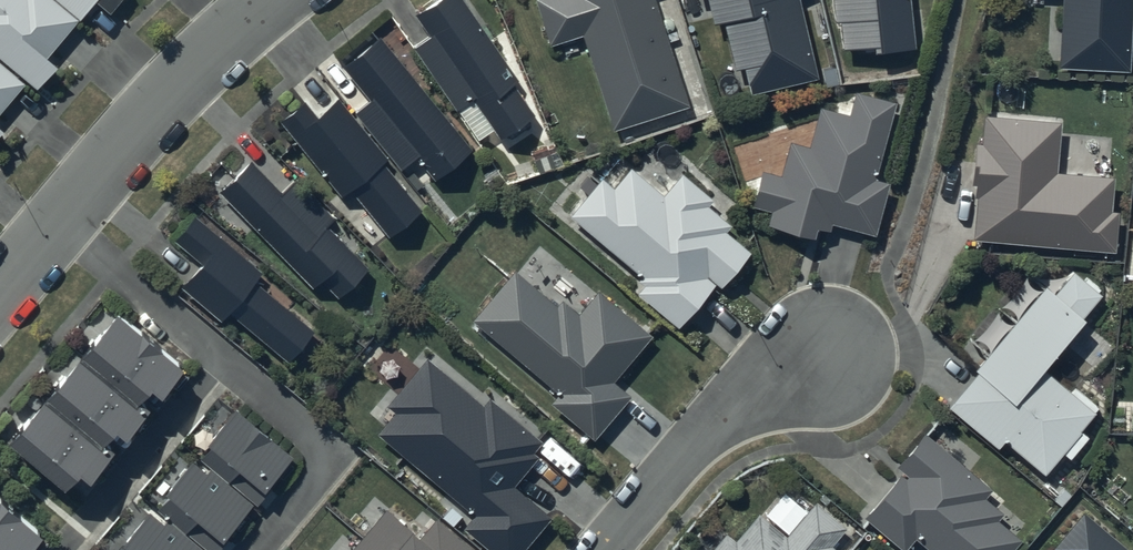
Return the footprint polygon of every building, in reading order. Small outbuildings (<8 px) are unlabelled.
[(37,83),(56,60),(49,54),(79,17),(58,0),(0,0),(0,53),(37,83)] [(80,16),(94,0),(61,0),(80,16)] [(112,9),(119,0),(101,0),(112,9)] [(465,0),(432,0),(416,12),(431,32),(414,45),(458,107),(474,95),(505,137),(535,115),(511,81),(518,76),(465,0)] [(552,42),(584,32),(614,126),(690,101),(657,0),(539,0),(552,42)] [(714,19),(724,16),(736,66),(745,64),(752,90),(818,74),(800,0),(709,0),(714,19)] [(835,17),(842,17),(844,45),(875,43),(875,46),(915,42),(911,0),(834,0),(835,17)] [(1059,62),(1130,66),(1132,7),(1132,0),(1063,0),(1059,62)] [(472,146),(381,32),(343,63),(370,97),(355,109),(399,164),(416,151),(435,175),(472,146)] [(25,82),(0,60),(0,111),(25,82)] [(782,172),(762,168),(754,202),(773,206),(769,221),(815,233),(817,225),(830,228),(832,218),(878,230),(890,180),(874,176),(893,99),(855,90),(850,112),(819,104),(810,143),(791,138),(782,172)] [(306,97),(280,118),(340,192),(349,184),(389,232),(421,205),(384,160),(388,157),(338,96),(318,112),(306,97)] [(1062,119),(986,112),(983,139),(976,139),(971,195),(977,195),(974,237),(1116,248),(1119,208),(1113,207),(1116,173),(1110,173),(1058,168),(1061,133),(1062,119)] [(282,190),(252,158),(221,188),(314,283),(322,275),(339,293),(370,264),(328,222),(335,215),(297,175),(282,190)] [(601,176),(570,213),(643,273),(639,278),(644,283),(637,291),(677,324),(715,279),(720,284),(750,248),(726,228),(731,222),(709,204),(714,197),(682,170),(664,191),(633,165),(614,187),(601,176)] [(264,268),(197,211),(176,236),(184,243),(178,250),(196,265),(182,282),(223,317),(226,313),(242,327),(247,321),(288,356),(290,354),(300,363),(322,337),(313,330),(315,327),(256,277),(264,268)] [(558,303),(516,268),(473,317),(558,390),(551,399),(594,436),(630,394),(613,379),(653,333),(600,288),(581,311),(564,296),(558,303)] [(979,366),(950,403),(1000,445),(1006,438),(1044,471),(1063,449),(1070,455),(1088,434),(1080,427),(1099,405),(1076,385),(1073,389),(1043,364),(1086,315),(1083,312),(1101,292),(1074,268),(1056,289),(1048,282),(976,364),(979,366)] [(181,360),(116,306),(8,434),(65,482),(79,465),(88,472),(114,442),(106,436),(117,423),(124,429),(147,402),(140,396),(153,381),(159,386),(181,360)] [(428,356),(388,403),(396,410),(377,433),(474,513),(464,525),(494,549),(521,549),(551,514),(514,484),(540,453),(533,447),(542,437),(491,394),(485,402),(428,356)] [(292,454),(235,406),(206,439),(209,442),(200,453),(257,501),(266,490),(263,488),(292,454)] [(923,432),(897,465),(908,474),(907,475),(900,470),(865,514),(907,548),(918,534),(938,549),(1009,549),(1020,536),(995,516),(1001,509),(981,494),(988,485),(923,432)] [(193,456),(164,490),(167,492),(158,503),(213,549),(215,549),(224,540),(221,538),(250,504),(253,500),(209,464),(207,467),(193,456)] [(7,545),(13,549),(22,549),(41,527),(0,492),(0,549),(3,549),(7,545)] [(837,548),(831,543),(845,525),(815,499),(786,534),(757,510),(734,539),(725,531),(710,549),(835,549),(837,548)] [(436,515),(422,532),(412,523),(410,526),(387,506),(350,549),(477,549),(436,515)] [(149,507),(121,540),(124,543),(118,549),(208,549),(166,515),(164,518),(149,507)] [(1085,510),(1053,546),(1058,549),(1132,549),(1085,510)]
